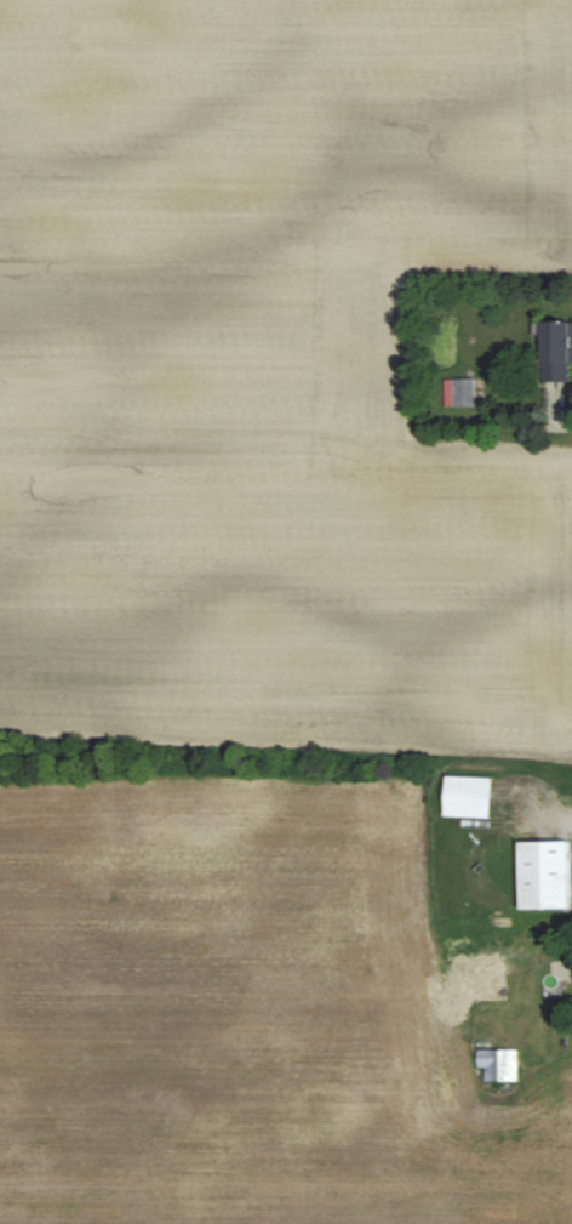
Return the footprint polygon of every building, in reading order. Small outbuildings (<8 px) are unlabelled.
[(544,382),(571,382),(571,362),(571,320),(544,320),(544,382)] [(477,378),(447,378),(447,407),(477,407),(477,378)] [(492,817),(493,776),(447,775),(446,817),(492,817)] [(570,840),(520,841),(520,909),(571,909),(570,840)] [(517,1049),(477,1049),(477,1068),(485,1068),(485,1081),(517,1081),(517,1049)]
